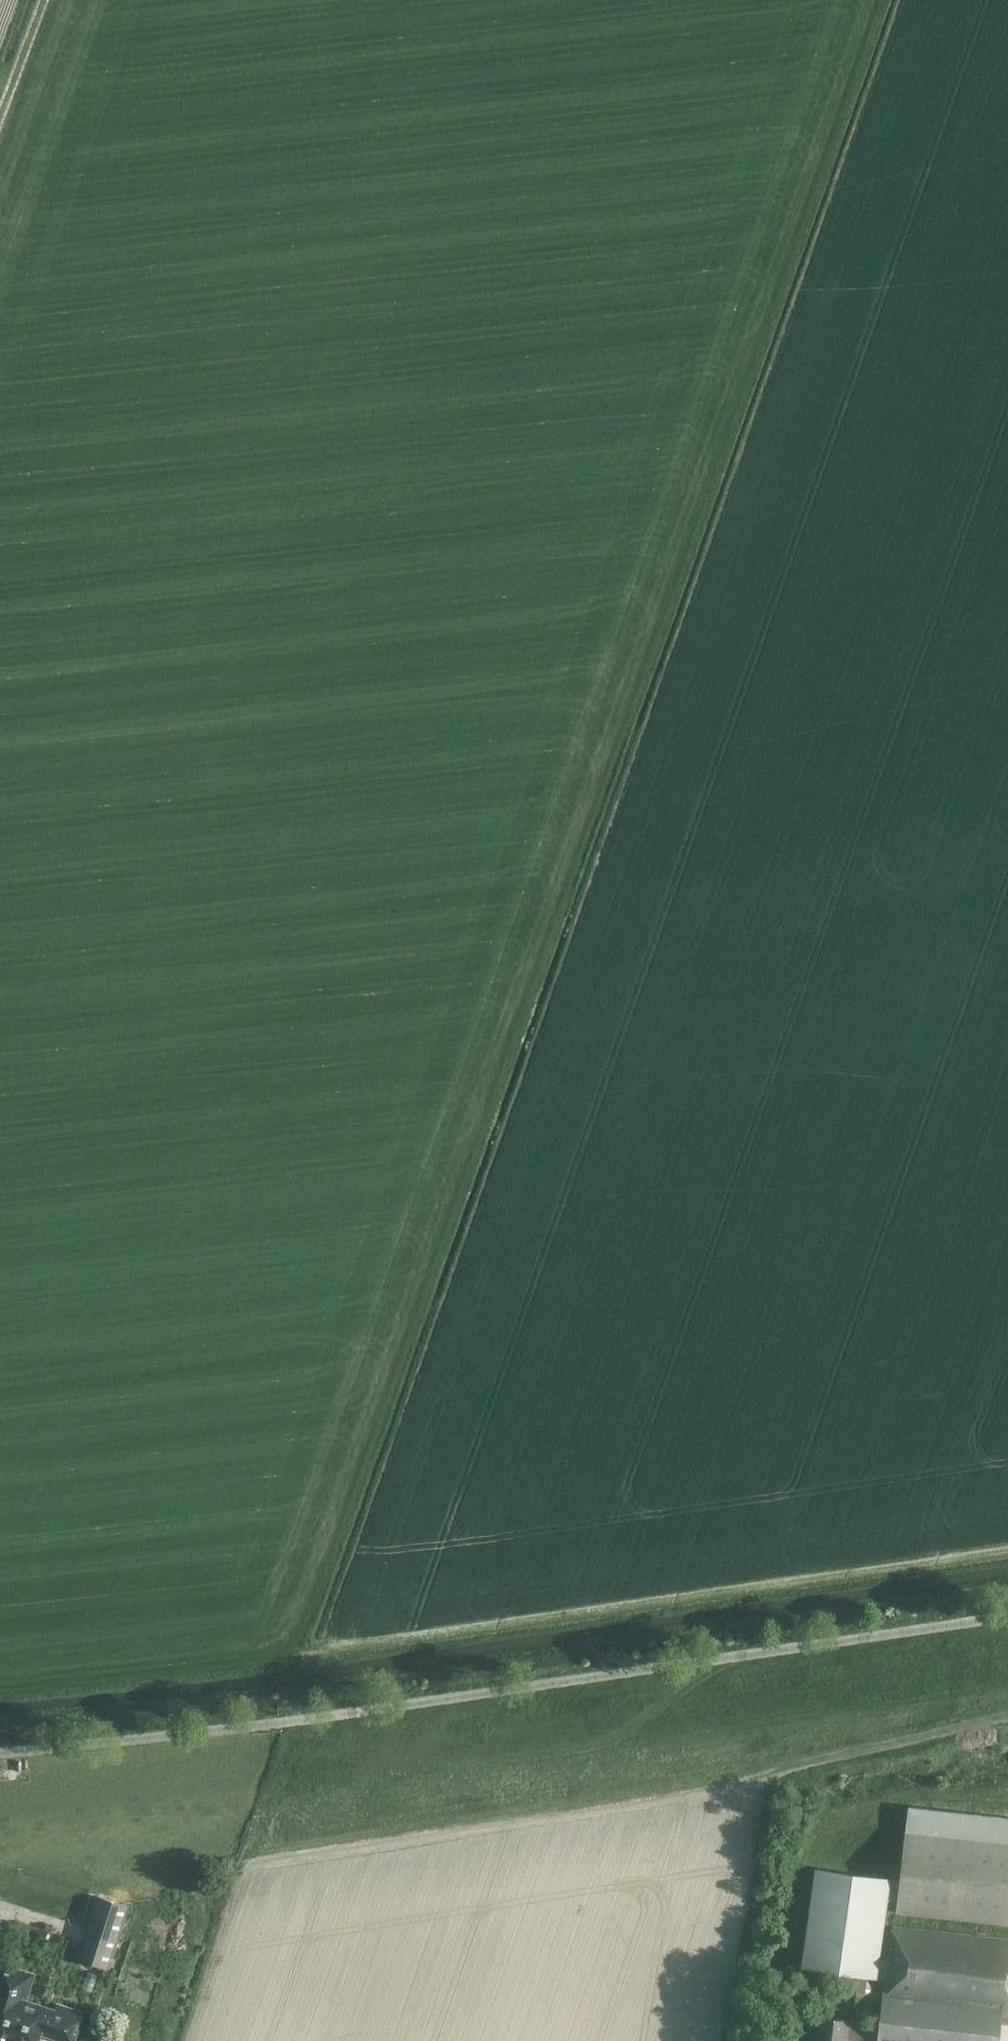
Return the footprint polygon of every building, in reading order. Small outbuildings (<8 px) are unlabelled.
[(904,1831),(899,1879),(815,1866),(800,1968),(884,1980),(879,2024),(818,2016),(815,2040),(1002,2040),(1005,2014),(1007,2014),(1007,1943),(891,1928),(887,1959),(880,1958),(888,1902),(896,1903),(895,1912),(1007,1925),(1007,1817),(907,1805),(904,1831)] [(79,1941),(74,1957),(109,1968),(130,1905),(95,1894),(84,1927),(90,1929),(86,1943),(79,1941)] [(10,1966),(8,1973),(5,1972),(0,1988),(0,2036),(16,2040),(38,2040),(40,2033),(47,2035),(49,2029),(74,2037),(80,2019),(24,2001),(32,1973),(10,1966)]
